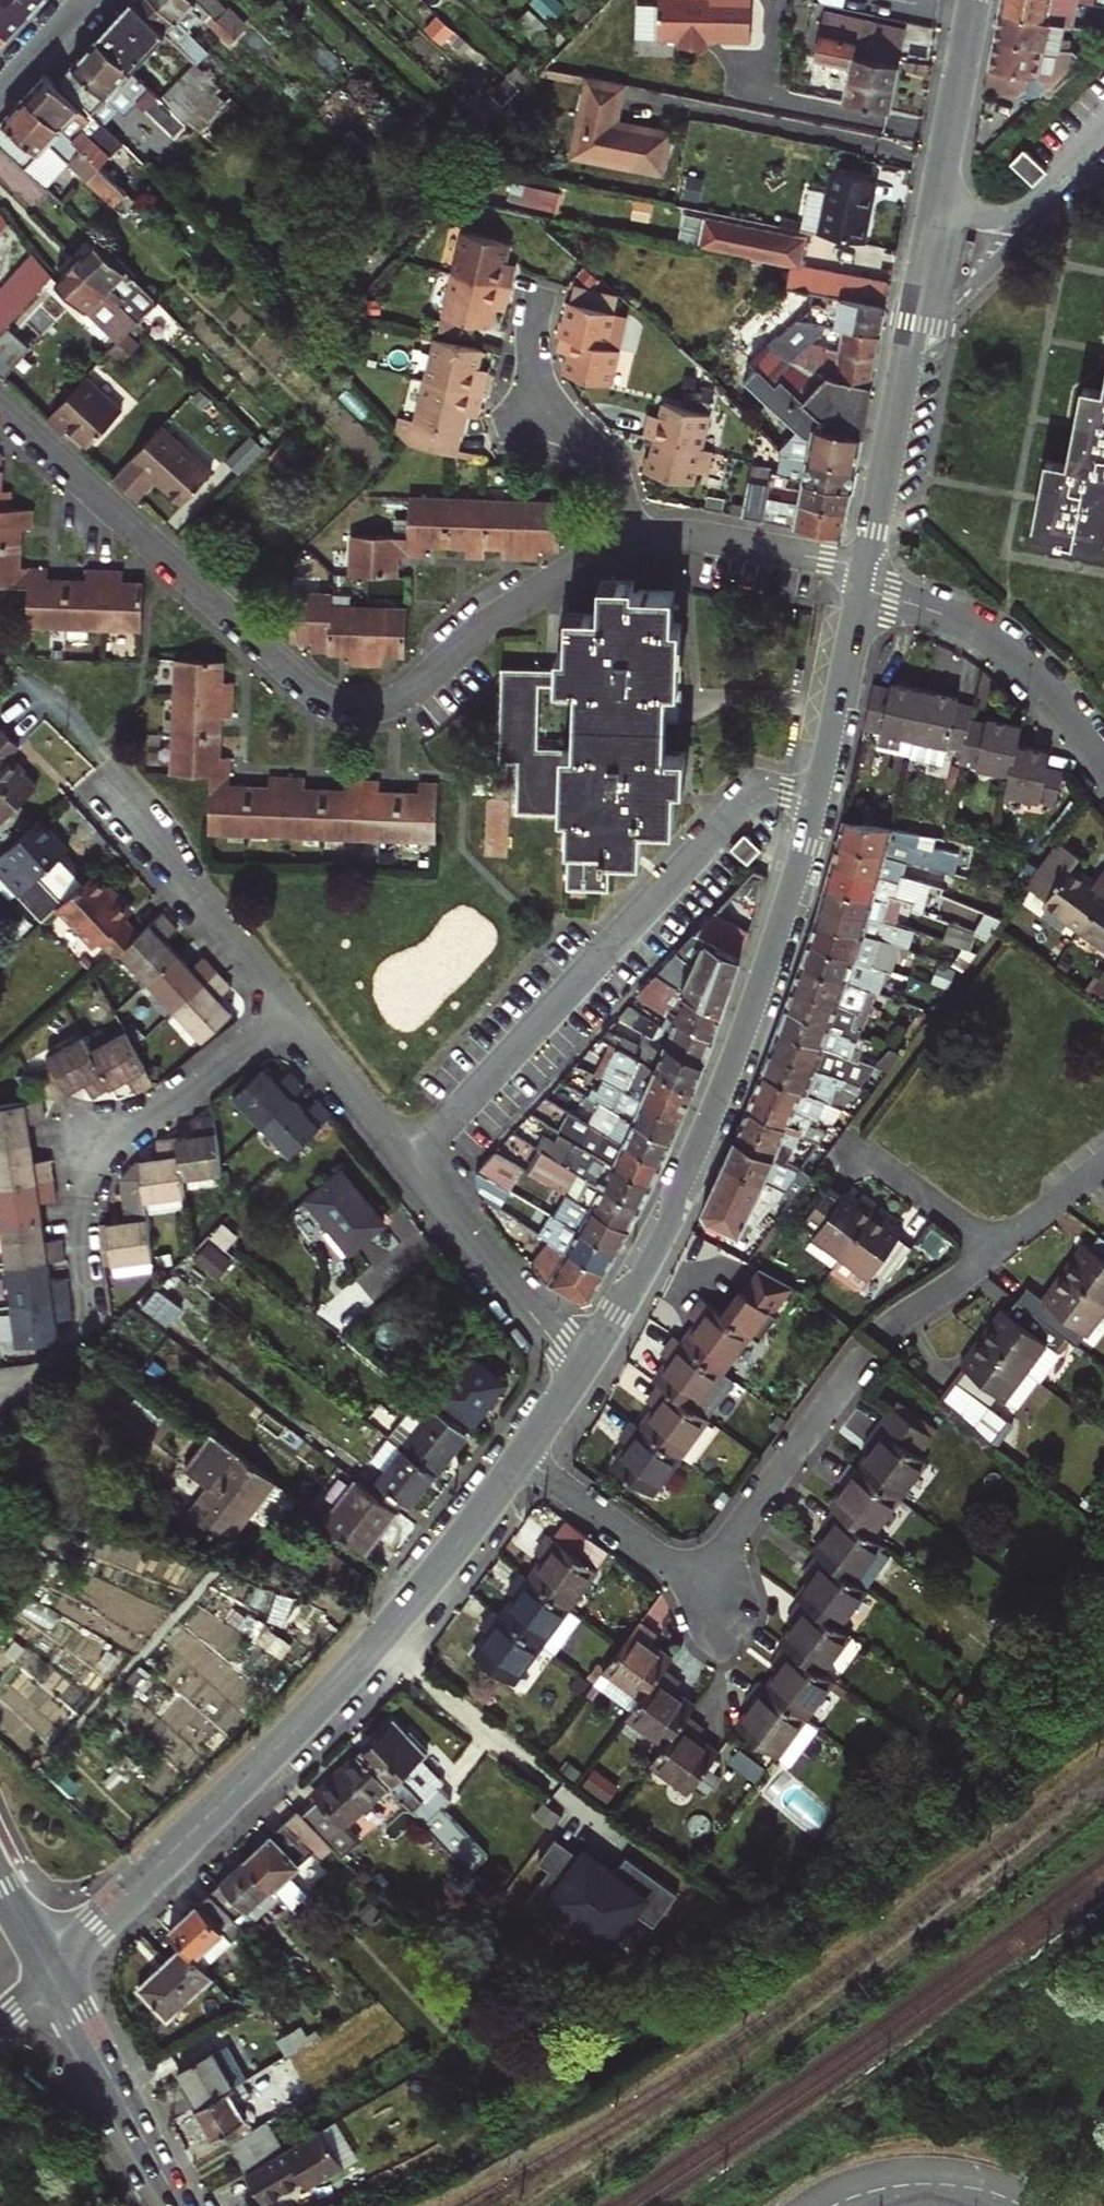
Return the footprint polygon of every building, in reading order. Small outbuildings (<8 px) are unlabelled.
[(17,0),(0,0),(0,22),(10,32),(28,12),(17,0)] [(39,0),(17,0),(28,12),(39,0)] [(184,55),(195,44),(179,28),(181,25),(176,20),(188,9),(216,37),(226,28),(199,0),(132,0),(131,1),(130,2),(165,36),(184,55)] [(234,36),(247,23),(230,6),(228,7),(221,0),(199,0),(226,28),(234,36)] [(654,43),(676,41),(676,49),(702,48),(702,37),(710,37),(710,39),(746,38),(744,0),(651,0),(654,43)] [(995,13),(1041,23),(1059,29),(1066,0),(1065,0),(997,0),(995,13)] [(96,38),(130,71),(165,36),(130,2),(96,38)] [(995,13),(990,36),(1046,48),(1066,69),(1082,54),(1081,50),(1079,47),(1073,45),(1063,42),(1066,31),(1059,29),(1041,23),(995,13)] [(895,33),(817,16),(809,56),(846,64),(839,98),(885,108),(895,62),(889,60),(895,33)] [(0,22),(0,43),(10,32),(0,22)] [(1046,48),(990,36),(979,91),(1013,98),(1019,92),(1022,76),(1029,77),(1033,79),(1042,89),(1066,69),(1046,48)] [(81,109),(115,141),(143,112),(172,140),(174,141),(187,127),(160,101),(130,71),(96,38),(54,83),(81,109)] [(195,66),(174,87),(184,97),(205,75),(195,66)] [(616,78),(580,71),(564,151),(655,170),(663,130),(608,119),(616,78)] [(70,121),(81,109),(54,83),(46,74),(26,95),(100,168),(109,159),(70,121)] [(160,101),(187,127),(221,91),(205,75),(184,97),(174,87),(160,101)] [(1019,92),(1013,98),(1033,98),(1042,89),(1033,79),(1029,77),(1022,76),(1019,92)] [(26,95),(0,124),(0,148),(46,190),(69,166),(120,216),(135,201),(100,168),(26,95)] [(70,121),(109,159),(121,147),(115,141),(81,109),(70,121)] [(1041,169),(1019,148),(1006,161),(1028,182),(1041,169)] [(854,241),(861,208),(854,207),(860,176),(823,168),(809,232),(854,241)] [(676,175),(673,192),(684,194),(688,178),(676,175)] [(854,207),(861,208),(867,177),(860,176),(854,207)] [(561,206),(562,184),(512,181),(511,203),(561,206)] [(9,223),(0,213),(0,232),(9,223)] [(881,283),(795,264),(797,250),(751,232),(737,230),(733,254),(747,257),(784,265),(780,286),(806,291),(844,299),(880,307),(884,283),(881,283)] [(452,259),(498,271),(505,244),(459,233),(452,259)] [(95,242),(77,261),(139,321),(157,302),(95,242)] [(11,322),(52,278),(33,254),(0,289),(0,312),(11,322)] [(784,265),(747,257),(744,278),(780,286),(784,265)] [(448,275),(507,290),(510,277),(498,274),(498,271),(452,259),(448,275)] [(139,321),(77,261),(57,282),(119,342),(139,321)] [(503,305),(507,290),(448,275),(444,293),(491,304),(491,302),(503,305)] [(773,432),(772,447),(777,452),(784,453),(853,466),(867,385),(803,373),(787,357),(813,330),(816,323),(805,321),(791,318),(803,305),(806,291),(780,286),(697,336),(720,358),(732,345),(738,350),(726,364),(780,416),(779,428),(773,432)] [(484,329),(491,304),(444,293),(438,317),(484,329)] [(805,321),(816,323),(876,334),(880,307),(844,299),(842,311),(808,305),(805,321)] [(555,327),(554,337),(616,352),(621,332),(611,329),(614,316),(565,304),(561,323),(556,322),(555,327)] [(3,330),(11,322),(0,312),(0,334),(3,330)] [(876,334),(816,323),(813,330),(787,357),(803,373),(867,385),(876,334)] [(0,334),(0,374),(5,378),(28,353),(3,330),(0,334)] [(616,352),(554,337),(554,340),(555,353),(564,355),(560,374),(608,386),(616,352)] [(432,339),(421,381),(479,394),(483,380),(472,377),(478,352),(432,339)] [(1096,391),(1077,387),(1062,465),(1043,461),(1030,535),(1103,551),(1103,351),(1096,391)] [(48,417),(64,432),(69,426),(88,443),(123,406),(88,373),(48,417)] [(421,381),(405,440),(404,446),(413,448),(452,458),(465,407),(475,410),(479,394),(421,381)] [(646,422),(642,437),(654,440),(699,451),(707,417),(663,406),(658,425),(646,422)] [(114,478),(138,499),(156,479),(182,504),(213,471),(164,425),(114,478)] [(243,446),(254,457),(264,447),(252,436),(243,446)] [(271,454),(281,463),(294,448),(285,440),(271,454)] [(710,454),(699,451),(654,440),(649,460),(645,459),(641,474),(690,486),(693,472),(705,475),(710,454)] [(801,480),(849,488),(853,466),(784,453),(780,476),(801,480)] [(150,641),(151,599),(130,597),(131,586),(96,584),(95,596),(52,594),(52,583),(22,581),(24,539),(36,540),(37,520),(16,519),(16,502),(4,501),(6,462),(0,462),(0,599),(34,600),(32,633),(150,641)] [(845,511),(849,488),(801,480),(799,491),(768,486),(766,498),(845,511)] [(746,482),(740,516),(763,520),(766,498),(768,486),(746,482)] [(845,511),(766,498),(763,520),(841,534),(845,511)] [(353,575),(398,576),(399,556),(428,557),(428,546),(467,547),(467,558),(485,558),(486,549),(504,548),(504,559),(526,559),(540,559),(540,548),(559,549),(561,504),(412,499),(411,538),(354,536),(353,575)] [(642,826),(674,827),(676,787),(685,787),(686,754),(668,754),(645,753),(646,721),(656,721),(657,691),(670,691),(679,692),(681,626),(674,626),(675,594),(636,593),(636,585),(602,584),(600,615),(569,614),(568,654),(556,653),(556,670),(533,669),(501,668),(501,680),(498,760),(518,761),(516,812),(568,813),(566,889),(607,890),(608,857),(641,858),(642,826)] [(406,611),(331,609),(332,596),(294,595),(294,639),(296,641),(314,642),(313,653),(350,654),(349,666),(385,667),(385,656),(404,656),(406,611)] [(533,642),(516,641),(502,641),(501,652),(501,668),(533,669),(533,642)] [(180,661),(177,774),(217,775),(215,832),(437,839),(438,782),(422,781),(422,792),(382,791),(383,780),(348,779),(347,790),(307,789),(307,778),(274,777),(273,788),(234,787),(235,757),(223,757),(225,718),(236,719),(237,683),(225,683),(226,662),(180,661)] [(874,683),(864,728),(914,739),(924,688),(891,681),(890,687),(874,683)] [(956,694),(924,688),(914,739),(963,749),(969,717),(972,704),(955,700),(956,694)] [(668,754),(670,691),(657,691),(656,721),(646,721),(645,753),(668,754)] [(984,721),(969,717),(963,749),(959,765),(1007,775),(1015,743),(1019,723),(985,716),(984,721)] [(27,766),(12,752),(15,748),(22,739),(4,722),(0,726),(0,808),(10,817),(42,781),(27,766)] [(1015,743),(1007,775),(1003,794),(1053,804),(1060,769),(1042,765),(1046,749),(1015,743)] [(30,762),(15,748),(12,752),(27,766),(30,762)] [(63,901),(98,869),(46,813),(11,846),(0,857),(0,866),(22,890),(38,875),(63,901)] [(919,833),(896,828),(844,818),(838,841),(897,858),(900,848),(902,842),(915,846),(919,833)] [(1063,880),(1061,883),(1095,910),(1103,899),(1103,856),(1091,845),(1098,836),(1078,820),(1044,865),(1063,880)] [(746,833),(732,847),(749,863),(762,849),(746,833)] [(946,872),(897,858),(838,841),(832,863),(879,877),(881,870),(944,888),(949,873),(946,872)] [(680,952),(731,988),(777,850),(777,848),(680,952)] [(928,857),(900,848),(897,858),(946,872),(950,857),(930,851),(928,857)] [(826,883),(888,901),(890,893),(890,891),(876,887),(879,877),(832,863),(826,883)] [(136,909),(98,869),(63,901),(88,929),(101,942),(107,936),(121,952),(144,931),(129,916),(136,909)] [(893,878),(893,881),(890,891),(890,893),(896,895),(898,887),(903,888),(905,882),(893,878)] [(898,887),(896,895),(898,895),(907,898),(911,884),(905,882),(903,888),(898,887)] [(822,901),(882,918),(891,921),(898,895),(896,895),(890,893),(888,901),(826,883),(822,901)] [(941,893),(911,884),(907,898),(916,901),(937,907),(941,893)] [(907,898),(903,911),(919,916),(920,911),(914,908),(916,901),(907,898)] [(1095,910),(1103,917),(1103,899),(1095,910)] [(816,920),(891,941),(894,929),(880,925),(882,918),(822,901),(816,920)] [(144,931),(121,952),(149,982),(180,952),(166,937),(177,926),(164,912),(144,931)] [(894,942),(891,941),(816,920),(808,943),(865,963),(889,971),(899,944),(894,942)] [(952,921),(951,923),(976,933),(978,928),(952,921)] [(976,933),(951,923),(947,938),(973,945),(976,933)] [(865,963),(808,943),(800,964),(843,979),(857,985),(865,963)] [(180,952),(149,982),(176,1011),(219,970),(205,955),(193,966),(180,952)] [(680,952),(659,975),(723,1010),(731,988),(680,952)] [(875,992),(857,985),(843,979),(800,964),(792,986),(838,1003),(867,1015),(875,992)] [(219,970),(176,1011),(202,1039),(234,1010),(222,997),(234,986),(219,970)] [(723,1010),(659,975),(639,996),(675,1016),(713,1037),(723,1010)] [(838,1003),(792,986),(785,1007),(841,1028),(840,1034),(863,1044),(866,1038),(874,1018),(867,1015),(838,1003)] [(882,995),(875,992),(867,1015),(874,1018),(882,995)] [(668,1028),(630,1005),(620,1016),(645,1031),(703,1064),(713,1037),(675,1016),(668,1028)] [(785,1007),(777,1029),(850,1056),(857,1061),(861,1050),(865,1052),(867,1046),(871,1048),(873,1043),(866,1038),(863,1044),(840,1034),(841,1028),(785,1007)] [(703,1064),(645,1031),(641,1042),(611,1026),(602,1035),(617,1044),(622,1047),(693,1088),(703,1064)] [(850,1056),(777,1029),(769,1050),(860,1088),(872,1072),(868,1069),(857,1061),(850,1056)] [(148,1088),(154,1084),(135,1049),(126,1033),(92,1052),(112,1088),(128,1079),(136,1093),(148,1088)] [(47,1057),(51,1064),(67,1092),(84,1083),(92,1099),(112,1088),(92,1052),(83,1036),(47,1057)] [(617,1044),(607,1060),(612,1063),(622,1047),(617,1044)] [(693,1088),(622,1047),(612,1063),(607,1060),(599,1073),(606,1077),(624,1087),(682,1120),(693,1088)] [(856,1092),(860,1088),(769,1050),(761,1073),(814,1095),(834,1103),(841,1086),(856,1092)] [(882,1050),(868,1069),(872,1072),(878,1076),(892,1058),(882,1050)] [(236,1101),(262,1128),(294,1097),(305,1087),(291,1072),(280,1083),(268,1070),(236,1101)] [(810,1106),(814,1095),(761,1073),(753,1092),(809,1116),(814,1118),(817,1109),(810,1106)] [(671,1141),(589,1093),(563,1077),(556,1084),(580,1099),(599,1110),(592,1123),(660,1164),(671,1141)] [(624,1087),(606,1077),(600,1087),(617,1098),(624,1087)] [(682,1120),(624,1087),(617,1098),(600,1087),(595,1084),(589,1093),(671,1141),(682,1120)] [(807,1122),(809,1116),(753,1092),(746,1108),(792,1129),(805,1135),(816,1140),(822,1143),(827,1130),(807,1122)] [(852,1111),(834,1103),(814,1095),(810,1106),(817,1109),(814,1118),(819,1120),(820,1117),(841,1127),(845,1120),(852,1111)] [(294,1097),(262,1128),(291,1157),(333,1117),(319,1103),(308,1113),(294,1097)] [(41,1099),(0,1106),(0,1146),(32,1141),(30,1123),(46,1120),(43,1099),(41,1099)] [(578,1114),(592,1123),(599,1110),(580,1099),(573,1111),(578,1114)] [(787,1140),(792,1129),(746,1108),(733,1138),(797,1168),(804,1157),(795,1152),(798,1146),(787,1140)] [(197,1134),(177,1137),(182,1177),(222,1172),(221,1167),(214,1114),(195,1117),(197,1134)] [(660,1164),(592,1123),(578,1114),(566,1134),(573,1138),(651,1185),(660,1164)] [(798,1146),(805,1135),(792,1129),(787,1140),(798,1146)] [(539,1146),(544,1149),(561,1159),(573,1138),(566,1134),(561,1131),(556,1140),(546,1134),(539,1146)] [(161,1155),(137,1158),(144,1198),(184,1193),(182,1177),(177,1137),(159,1139),(161,1155)] [(573,1138),(561,1159),(639,1207),(647,1191),(651,1185),(573,1138)] [(801,1170),(797,1168),(733,1138),(723,1162),(768,1184),(774,1168),(797,1177),(801,1170)] [(0,1146),(0,1186),(53,1178),(50,1159),(35,1160),(32,1141),(0,1146)] [(496,1149),(478,1168),(498,1179),(511,1158),(496,1149)] [(639,1207),(561,1159),(544,1149),(531,1170),(557,1186),(627,1228),(639,1207)] [(783,1193),(768,1184),(723,1162),(703,1209),(707,1222),(742,1239),(783,1193)] [(474,1187),(481,1198),(498,1208),(511,1187),(498,1179),(478,1168),(477,1169),(474,1187)] [(783,1193),(797,1177),(774,1168),(768,1184),(783,1193)] [(340,1170),(308,1196),(350,1249),(383,1223),(340,1170)] [(2,1225),(42,1220),(40,1202),(55,1200),(53,1178),(0,1186),(0,1210),(2,1225)] [(808,1229),(835,1249),(868,1205),(854,1194),(850,1199),(838,1190),(825,1180),(800,1212),(813,1223),(808,1229)] [(544,1207),(551,1211),(616,1249),(627,1228),(557,1186),(544,1207)] [(153,1259),(144,1198),(124,1201),(127,1220),(109,1222),(113,1263),(153,1259)] [(895,1226),(868,1205),(835,1249),(862,1270),(867,1262),(880,1273),(905,1241),(892,1231),(895,1226)] [(616,1249),(551,1211),(538,1232),(548,1238),(604,1271),(616,1249)] [(8,1266),(47,1261),(64,1258),(62,1239),(45,1239),(42,1220),(2,1225),(8,1266)] [(1095,1229),(1074,1256),(1070,1253),(1060,1266),(1103,1298),(1103,1297),(1103,1236),(1095,1229)] [(232,1254),(210,1237),(197,1253),(219,1270),(232,1254)] [(604,1271),(548,1238),(532,1264),(547,1283),(579,1301),(589,1297),(604,1271)] [(47,1261),(8,1266),(14,1305),(69,1297),(66,1278),(51,1279),(47,1261)] [(1103,1298),(1060,1266),(1050,1280),(1054,1283),(1034,1310),(1045,1319),(1065,1334),(1075,1320),(1083,1326),(1103,1298)] [(146,1304),(171,1322),(187,1301),(162,1282),(146,1304)] [(987,1318),(977,1331),(1023,1365),(1042,1338),(1035,1333),(1045,1319),(1034,1310),(1013,1294),(992,1322),(987,1318)] [(69,1297),(14,1305),(20,1347),(59,1341),(57,1322),(73,1319),(69,1297)] [(687,1344),(725,1372),(752,1335),(706,1301),(693,1319),(701,1324),(687,1344)] [(980,1434),(998,1410),(984,1400),(994,1387),(1015,1403),(1036,1375),(1023,1365),(977,1331),(967,1345),(971,1349),(939,1392),(952,1408),(980,1434)] [(725,1372),(687,1344),(679,1338),(666,1356),(673,1361),(658,1381),(664,1386),(697,1410),(725,1372)] [(468,1354),(437,1394),(473,1423),(505,1382),(468,1354)] [(70,1376),(80,1383),(91,1369),(81,1362),(70,1376)] [(697,1410),(664,1386),(651,1404),(658,1409),(644,1429),(682,1457),(711,1419),(697,1410)] [(467,1432),(426,1400),(393,1442),(403,1449),(435,1473),(467,1432)] [(899,1400),(895,1406),(942,1439),(946,1434),(899,1400)] [(874,1449),(859,1469),(899,1499),(942,1439),(895,1406),(867,1443),(874,1449)] [(985,1439),(1003,1414),(998,1410),(980,1434),(985,1439)] [(654,1494),(682,1457),(644,1429),(636,1423),(623,1442),(630,1447),(616,1467),(654,1494)] [(275,1482),(212,1432),(185,1467),(210,1487),(190,1513),(207,1526),(205,1529),(211,1534),(214,1531),(228,1543),(275,1482)] [(435,1473),(403,1449),(372,1489),(398,1510),(405,1500),(410,1505),(435,1473)] [(899,1499),(859,1469),(852,1464),(838,1482),(846,1488),(833,1506),(837,1508),(873,1535),(899,1499)] [(372,1489),(359,1480),(326,1522),(365,1552),(398,1510),(372,1489)] [(819,1553),(855,1580),(882,1541),(873,1535),(837,1508),(823,1527),(829,1531),(815,1551),(819,1553)] [(544,1560),(529,1580),(567,1608),(595,1571),(549,1537),(537,1555),(544,1560)] [(803,1601),(838,1626),(866,1588),(855,1580),(819,1553),(805,1572),(814,1578),(799,1597),(803,1601)] [(516,1598),(503,1615),(541,1643),(567,1608),(529,1580),(522,1574),(508,1592),(516,1598)] [(783,1643),(786,1646),(822,1673),(850,1635),(838,1626),(803,1601),(791,1618),(798,1623),(783,1643)] [(513,1681),(541,1643),(503,1615),(496,1610),(482,1628),(490,1634),(475,1653),(513,1681)] [(663,1670),(671,1659),(650,1643),(655,1636),(638,1623),(620,1647),(603,1670),(642,1698),(663,1670)] [(765,1690),(804,1719),(833,1680),(822,1673),(786,1646),(773,1663),(780,1669),(765,1690)] [(663,1670),(642,1698),(628,1718),(664,1745),(684,1717),(694,1704),(673,1689),(679,1682),(663,1670)] [(804,1719),(765,1690),(757,1685),(744,1703),(752,1708),(737,1729),(776,1757),(804,1719)] [(702,1730),(684,1717),(664,1745),(650,1764),(688,1792),(717,1752),(696,1737),(702,1730)] [(392,1721),(358,1752),(389,1784),(402,1799),(424,1822),(451,1797),(438,1783),(422,1798),(405,1779),(410,1774),(405,1768),(427,1748),(409,1730),(404,1734),(392,1721)] [(341,1855),(359,1839),(346,1825),(389,1784),(358,1752),(313,1793),(317,1798),(301,1813),(332,1846),(341,1855)] [(332,1846),(301,1813),(298,1809),(284,1822),(313,1852),(319,1859),(332,1846)] [(274,1888),(313,1852),(284,1822),(246,1858),(274,1888)] [(639,1908),(660,1922),(682,1889),(628,1853),(618,1869),(559,1831),(541,1858),(551,1865),(527,1902),(562,1924),(569,1914),(615,1944),(639,1908)] [(210,1891),(243,1926),(279,1894),(274,1888),(246,1858),(210,1891)] [(228,1940),(243,1926),(210,1891),(169,1929),(182,1944),(192,1955),(219,1930),(228,1940)] [(192,1955),(182,1944),(137,1986),(166,2017),(211,1975),(192,1955)] [(308,2041),(300,2024),(288,2031),(298,2047),(308,2041)] [(288,2031),(276,2038),(285,2055),(298,2047),(288,2031)] [(234,2085),(212,2048),(178,2068),(191,2090),(186,2093),(196,2108),(234,2085)] [(229,2144),(258,2126),(251,2114),(247,2117),(238,2102),(251,2095),(243,2080),(234,2085),(196,2108),(213,2137),(222,2132),(229,2144)] [(246,2173),(285,2150),(268,2121),(258,2126),(229,2144),(246,2173)] [(285,2150),(246,2173),(263,2202),(301,2180),(306,2189),(343,2167),(320,2130),(285,2150)]
